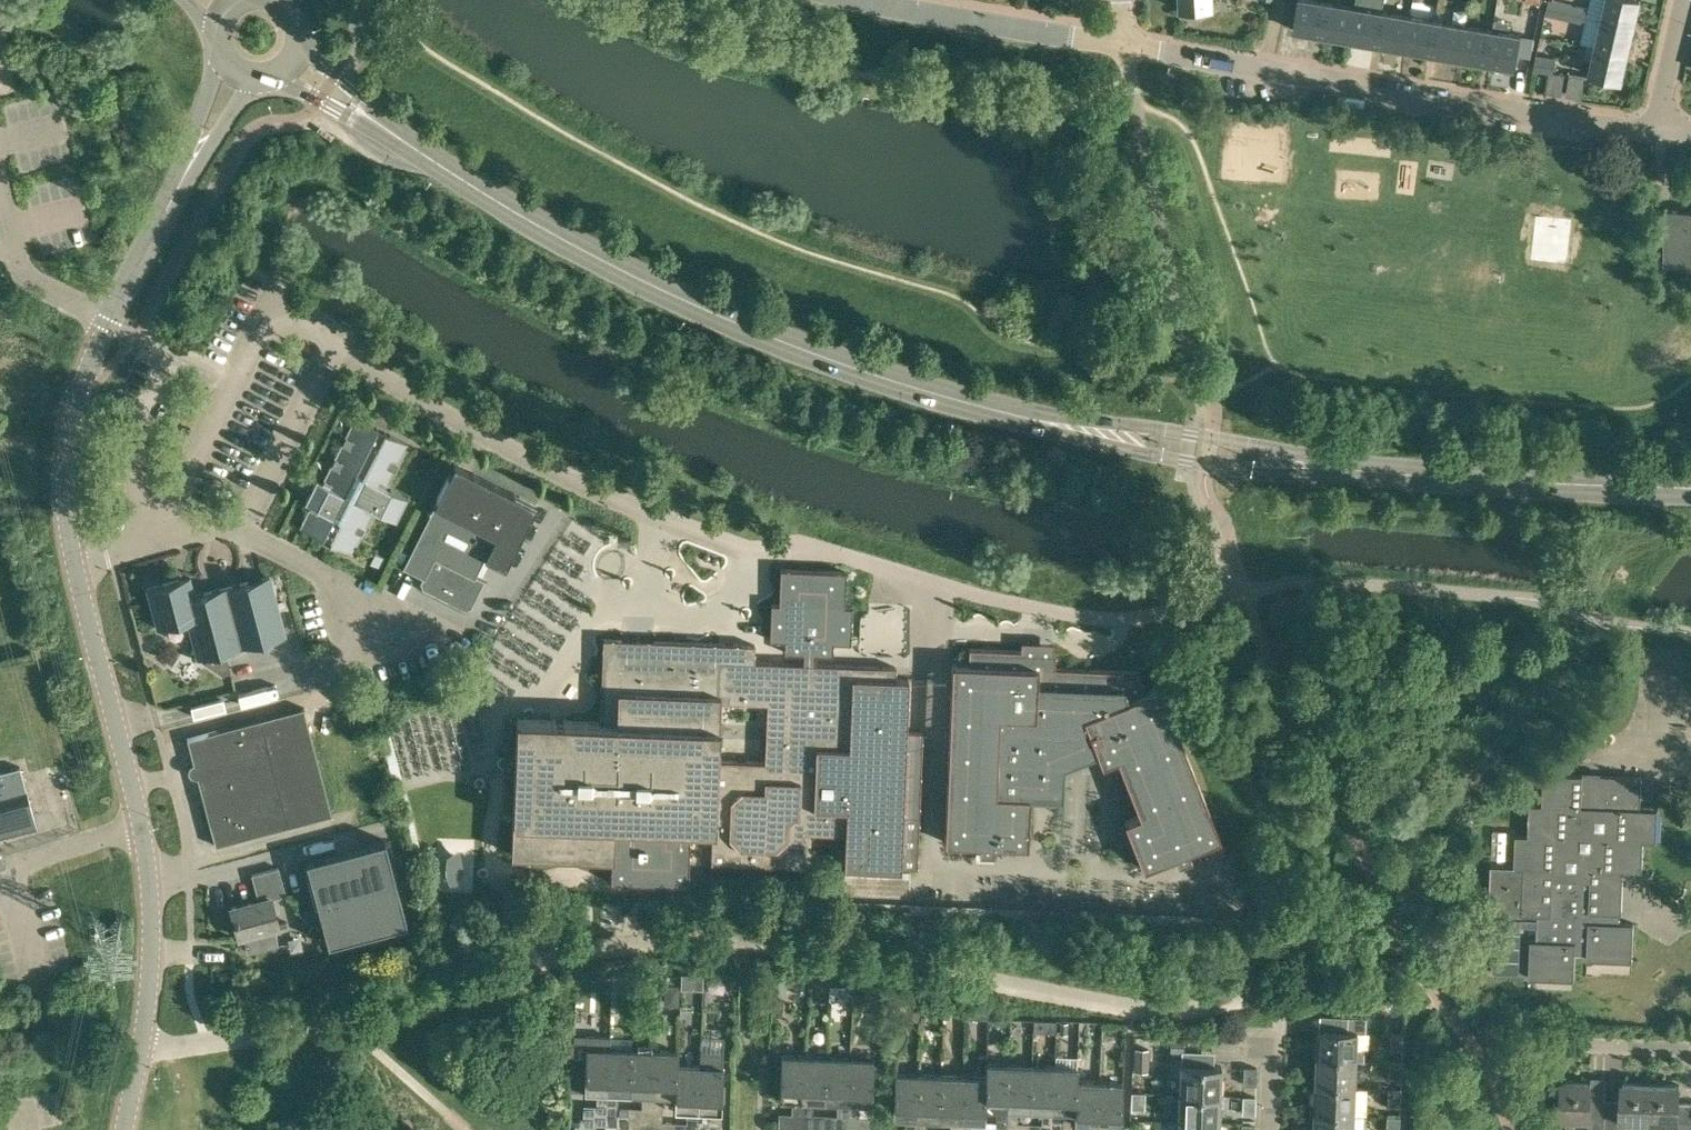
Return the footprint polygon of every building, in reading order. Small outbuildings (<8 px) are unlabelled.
[(1182,9),(1214,8),(1214,0),(1182,0),(1182,9)] [(1322,33),(1327,1),(1321,0),(1299,0),(1294,28),(1322,33)] [(1548,4),(1587,13),(1588,9),(1549,0),(1548,4)] [(1603,17),(1635,24),(1640,0),(1607,0),(1603,17)] [(1327,1),(1322,33),(1350,38),(1355,6),(1327,1)] [(1587,13),(1548,4),(1546,14),(1585,23),(1587,13)] [(1355,6),(1350,38),(1377,42),(1383,11),(1355,6)] [(1383,11),(1377,42),(1405,47),(1410,15),(1383,11)] [(1410,15),(1405,47),(1433,52),(1438,20),(1410,15)] [(1603,17),(1597,45),(1628,52),(1635,24),(1603,17)] [(1438,20),(1433,52),(1461,57),(1466,25),(1438,20)] [(1494,30),(1488,61),(1516,66),(1522,34),(1506,32),(1508,22),(1495,20),(1493,30),(1494,30)] [(1466,25),(1461,57),(1488,61),(1494,30),(1493,30),(1466,25)] [(1584,57),(1594,59),(1590,72),(1622,79),(1628,52),(1597,45),(1597,46),(1587,44),(1584,57)] [(1554,74),(1557,59),(1536,56),(1534,70),(1554,74)] [(1666,210),(1665,266),(1690,266),(1690,210),(1666,210)] [(396,520),(407,497),(386,486),(407,443),(354,416),(299,526),(352,552),(374,509),(396,520)] [(453,465),(434,503),(402,565),(422,575),(419,581),(421,587),(434,593),(441,591),(449,596),(451,602),(465,609),(471,607),(484,579),(475,574),(484,556),(506,566),(534,505),(453,465)] [(516,719),(511,853),(611,856),(610,880),(687,883),(689,834),(682,834),(682,826),(711,827),(710,861),(802,864),(803,831),(845,832),(844,866),(846,866),(844,892),(909,895),(910,869),(900,869),(900,865),(917,866),(922,732),(905,731),(907,678),(895,677),(895,665),(816,662),(816,652),(837,653),(838,641),(851,642),(852,606),(845,605),(846,571),(780,568),(779,603),(771,603),(769,640),(785,640),(784,652),(803,653),(803,663),(754,661),(754,645),(719,643),(653,640),(622,639),(603,638),(599,722),(565,721),(516,719)] [(180,586),(178,579),(147,587),(158,627),(187,619),(198,659),(285,636),(270,575),(194,595),(191,583),(180,586)] [(877,624),(877,655),(913,655),(913,624),(877,624)] [(1030,797),(1035,798),(1041,651),(969,648),(969,664),(952,664),(945,842),(979,843),(979,852),(993,853),(994,844),(1028,845),(1030,797)] [(1041,651),(1035,798),(1063,799),(1064,766),(1097,753),(1102,764),(1117,758),(1140,815),(1124,821),(1143,868),(1175,855),(1178,864),(1192,858),(1188,850),(1220,837),(1160,686),(1146,692),(1137,671),(1055,668),(1055,652),(1041,651)] [(303,707),(261,718),(186,738),(215,845),(332,814),(303,707)] [(35,826),(19,765),(0,770),(0,835),(35,826)] [(1517,834),(1515,867),(1492,866),(1490,913),(1538,914),(1538,919),(1493,917),(1492,972),(1519,973),(1520,926),(1537,926),(1537,940),(1531,939),(1529,979),(1543,979),(1544,977),(1573,978),(1573,980),(1574,980),(1575,954),(1586,955),(1586,960),(1601,961),(1601,958),(1631,959),(1631,962),(1632,962),(1634,923),(1613,922),(1614,912),(1621,912),(1623,871),(1643,871),(1644,840),(1657,841),(1658,808),(1639,807),(1639,797),(1641,797),(1642,776),(1600,774),(1600,780),(1582,780),(1583,774),(1543,772),(1542,805),(1531,804),(1529,835),(1517,834)] [(388,842),(311,862),(312,865),(309,866),(318,903),(321,903),(332,943),(409,923),(388,842)] [(259,899),(232,906),(240,937),(279,927),(272,897),(286,894),(279,867),(252,874),(259,899)] [(726,971),(726,985),(736,985),(736,971),(726,971)] [(681,973),(681,976),(680,988),(703,989),(703,976),(703,974),(681,973)] [(771,978),(770,990),(785,990),(785,978),(771,978)] [(612,980),(611,1002),(625,1003),(626,981),(612,980)] [(585,981),(576,981),(576,989),(585,989),(585,981)] [(827,999),(828,982),(815,981),(813,999),(827,999)] [(840,1003),(841,987),(830,986),(829,1002),(840,1003)] [(677,1009),(677,1006),(678,989),(663,988),(662,1003),(665,1005),(668,1008),(677,1009)] [(906,1002),(904,1020),(920,1021),(922,1004),(906,1002)] [(930,1012),(931,1006),(931,1003),(923,1002),(922,1006),(922,1011),(930,1012)] [(964,1017),(964,1007),(956,1006),(956,1007),(956,1017),(964,1017)] [(1340,1016),(1340,1030),(1364,1031),(1365,1017),(1340,1016)] [(1067,1034),(1067,1023),(1059,1022),(1059,1033),(1067,1034)] [(1316,1029),(1315,1057),(1363,1059),(1363,1049),(1355,1048),(1355,1031),(1364,1032),(1364,1031),(1340,1030),(1316,1029)] [(1402,1049),(1403,1032),(1390,1031),(1389,1049),(1402,1049)] [(586,1086),(585,1090),(597,1090),(596,1123),(607,1123),(609,1048),(587,1047),(587,1060),(573,1059),(572,1086),(586,1086)] [(1148,1071),(1149,1047),(1135,1047),(1134,1071),(1148,1071)] [(609,1048),(607,1123),(616,1123),(617,1091),(631,1092),(632,1049),(609,1048)] [(632,1049),(631,1092),(643,1093),(642,1124),(652,1125),(654,1050),(632,1049)] [(654,1050),(652,1125),(662,1125),(663,1094),(675,1094),(675,1107),(677,1064),(677,1051),(654,1050)] [(675,1107),(687,1107),(686,1129),(697,1129),(700,1050),(699,1050),(699,1065),(677,1064),(675,1107)] [(697,1129),(707,1129),(708,1108),(720,1108),(723,1051),(700,1050),(697,1129)] [(779,1098),(792,1099),(790,1129),(801,1129),(804,1056),(781,1055),(779,1098)] [(801,1129),(812,1129),(813,1100),(825,1100),(827,1057),(804,1056),(801,1129)] [(825,1100),(837,1101),(835,1129),(846,1129),(849,1058),(827,1057),(825,1100)] [(1315,1057),(1314,1085),(1353,1087),(1354,1060),(1363,1060),(1363,1059),(1315,1057)] [(846,1129),(855,1129),(857,1102),(870,1102),(872,1059),(849,1058),(846,1129)] [(1401,1078),(1402,1061),(1389,1060),(1388,1077),(1401,1078)] [(984,1121),(985,1106),(996,1107),(995,1129),(1006,1129),(1009,1065),(986,1064),(985,1078),(984,1121)] [(1006,1129),(1015,1129),(1016,1108),(1029,1108),(1031,1066),(1009,1065),(1006,1129)] [(1181,1065),(1180,1093),(1220,1095),(1221,1066),(1181,1065)] [(1029,1108),(1041,1109),(1040,1129),(1051,1129),(1054,1067),(1031,1066),(1029,1108)] [(1256,1084),(1257,1067),(1244,1066),(1243,1084),(1256,1084)] [(1051,1129),(1060,1129),(1061,1110),(1074,1110),(1073,1125),(1074,1125),(1076,1082),(1076,1068),(1054,1067),(1051,1129)] [(892,1116),(904,1117),(904,1129),(915,1129),(918,1075),(894,1074),(892,1116)] [(915,1129),(925,1129),(926,1118),(938,1118),(940,1076),(918,1075),(915,1129)] [(938,1118),(951,1119),(951,1129),(961,1129),(963,1077),(940,1076),(938,1118)] [(961,1129),(971,1129),(971,1120),(984,1121),(985,1078),(963,1077),(961,1129)] [(1560,1118),(1590,1119),(1589,1129),(1604,1129),(1605,1100),(1590,1099),(1591,1082),(1562,1080),(1560,1118)] [(1074,1125),(1086,1125),(1085,1129),(1097,1129),(1099,1083),(1076,1082),(1074,1125)] [(1097,1129),(1107,1129),(1108,1126),(1122,1127),(1123,1101),(1124,1084),(1099,1083),(1097,1129)] [(1604,1129),(1621,1129),(1622,1121),(1649,1122),(1650,1084),(1622,1083),(1621,1101),(1605,1100),(1604,1129)] [(1649,1122),(1677,1123),(1677,1129),(1690,1129),(1690,1104),(1679,1103),(1679,1085),(1650,1084),(1649,1122)] [(1314,1085),(1312,1112),(1351,1114),(1353,1087),(1314,1085)] [(1400,1106),(1401,1088),(1388,1088),(1387,1105),(1400,1106)] [(1180,1093),(1179,1122),(1219,1123),(1220,1095),(1180,1093)] [(1255,1113),(1256,1096),(1243,1096),(1242,1113),(1255,1113)] [(1312,1112),(1312,1129),(1351,1129),(1351,1114),(1312,1112)] [(1400,1116),(1387,1116),(1386,1129),(1399,1129),(1400,1116)] [(1178,1129),(1218,1129),(1219,1123),(1179,1122),(1178,1129)]
